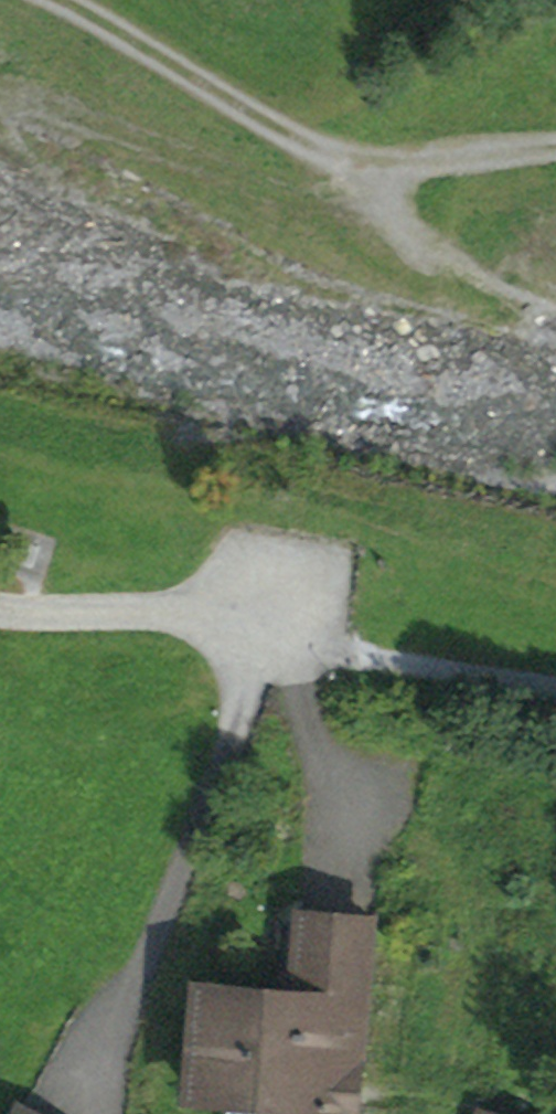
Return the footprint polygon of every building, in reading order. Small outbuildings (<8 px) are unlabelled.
[(371,926),(298,919),(291,1001),(198,992),(192,1055),(188,1055),(186,1078),(190,1078),(189,1092),(228,1095),(226,1113),(355,1113),(371,926)] [(490,1090),(484,1113),(555,1113),(555,1106),(490,1090)]
